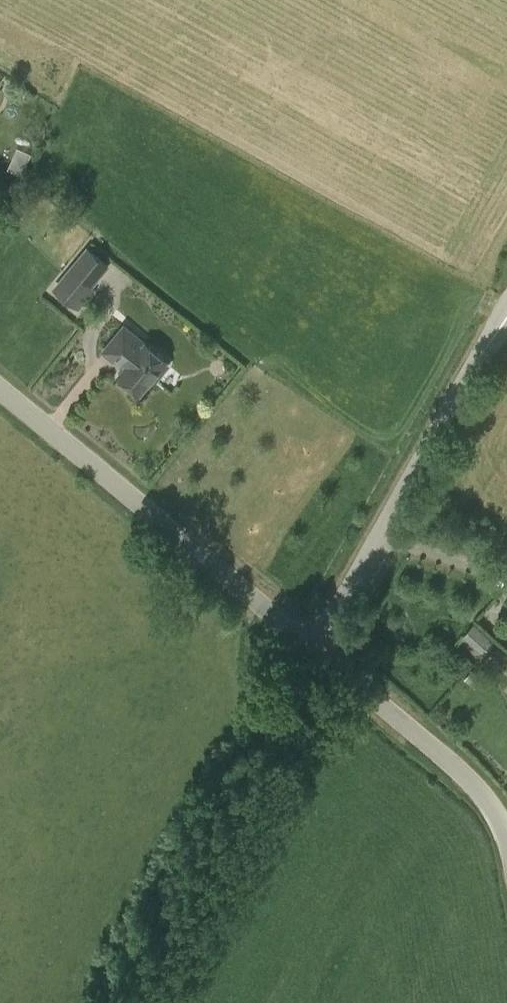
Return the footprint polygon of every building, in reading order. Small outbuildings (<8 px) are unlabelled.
[(108,264),(87,248),(54,288),(78,308),(94,288),(91,285),(108,264)] [(145,341),(145,342),(124,325),(106,347),(127,364),(118,375),(139,392),(152,376),(155,379),(168,364),(165,361),(166,359),(145,341)] [(493,641),(473,623),(462,635),(482,653),(493,641)] [(464,678),(473,686),(481,678),(471,669),(464,678)]
